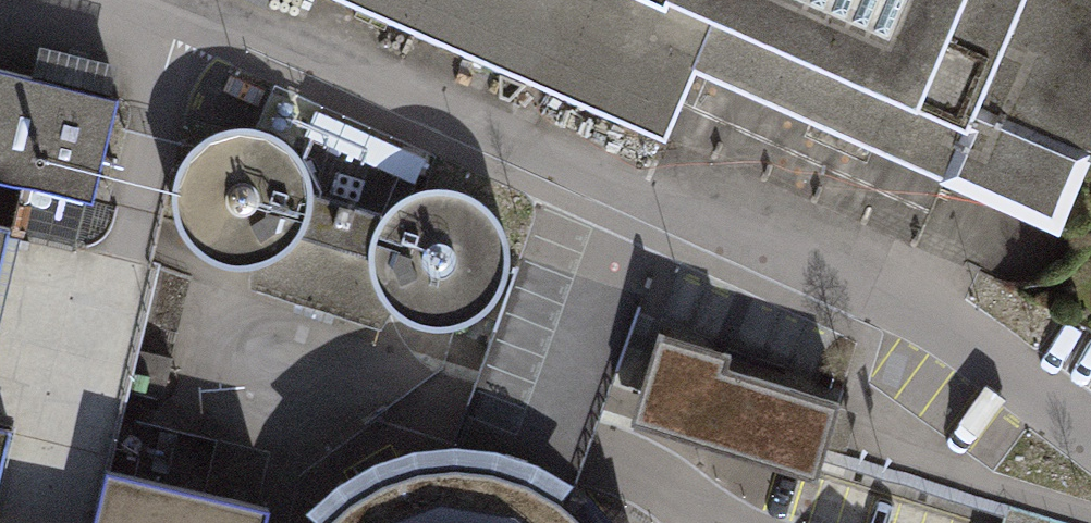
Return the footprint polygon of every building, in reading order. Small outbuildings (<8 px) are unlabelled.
[(662,140),(693,70),(1055,229),(1085,160),(1090,163),(1090,0),(344,0),(662,140)] [(42,48),(35,79),(113,97),(121,67),(42,48)] [(0,71),(0,179),(98,202),(122,99),(113,97),(35,79),(0,71)] [(412,150),(314,123),(307,150),(332,157),(325,181),(366,192),(371,172),(403,180),(412,150)] [(215,147),(196,161),(183,180),(177,203),(179,227),(189,248),(206,265),(227,276),(249,278),(271,274),(291,263),(306,247),(315,226),(317,204),(312,182),(300,163),(283,149),(262,141),(238,140),(215,147)] [(407,211),(390,227),(379,247),(375,269),(379,292),(390,312),(407,327),(428,336),(451,338),(472,332),(491,320),(505,302),(512,281),(512,259),(505,237),(492,220),(473,207),(451,201),(429,203),(407,211)] [(390,227),(317,204),(315,226),(306,247),(291,263),(271,274),(249,278),(246,289),(383,333),(390,312),(379,292),(375,269),(379,247),(390,227)] [(13,230),(0,227),(0,281),(13,230)] [(738,358),(661,334),(634,423),(822,480),(833,445),(848,450),(859,414),(843,409),(844,405),(734,371),(738,358)] [(14,431),(0,428),(0,487),(14,431)] [(860,433),(852,459),(959,491),(967,465),(860,433)] [(335,502),(315,522),(600,522),(573,497),(518,470),(454,460),(391,471),(335,502)] [(276,511),(114,472),(102,522),(273,522),(276,511)] [(1010,507),(1005,522),(1064,522),(1010,507)]
